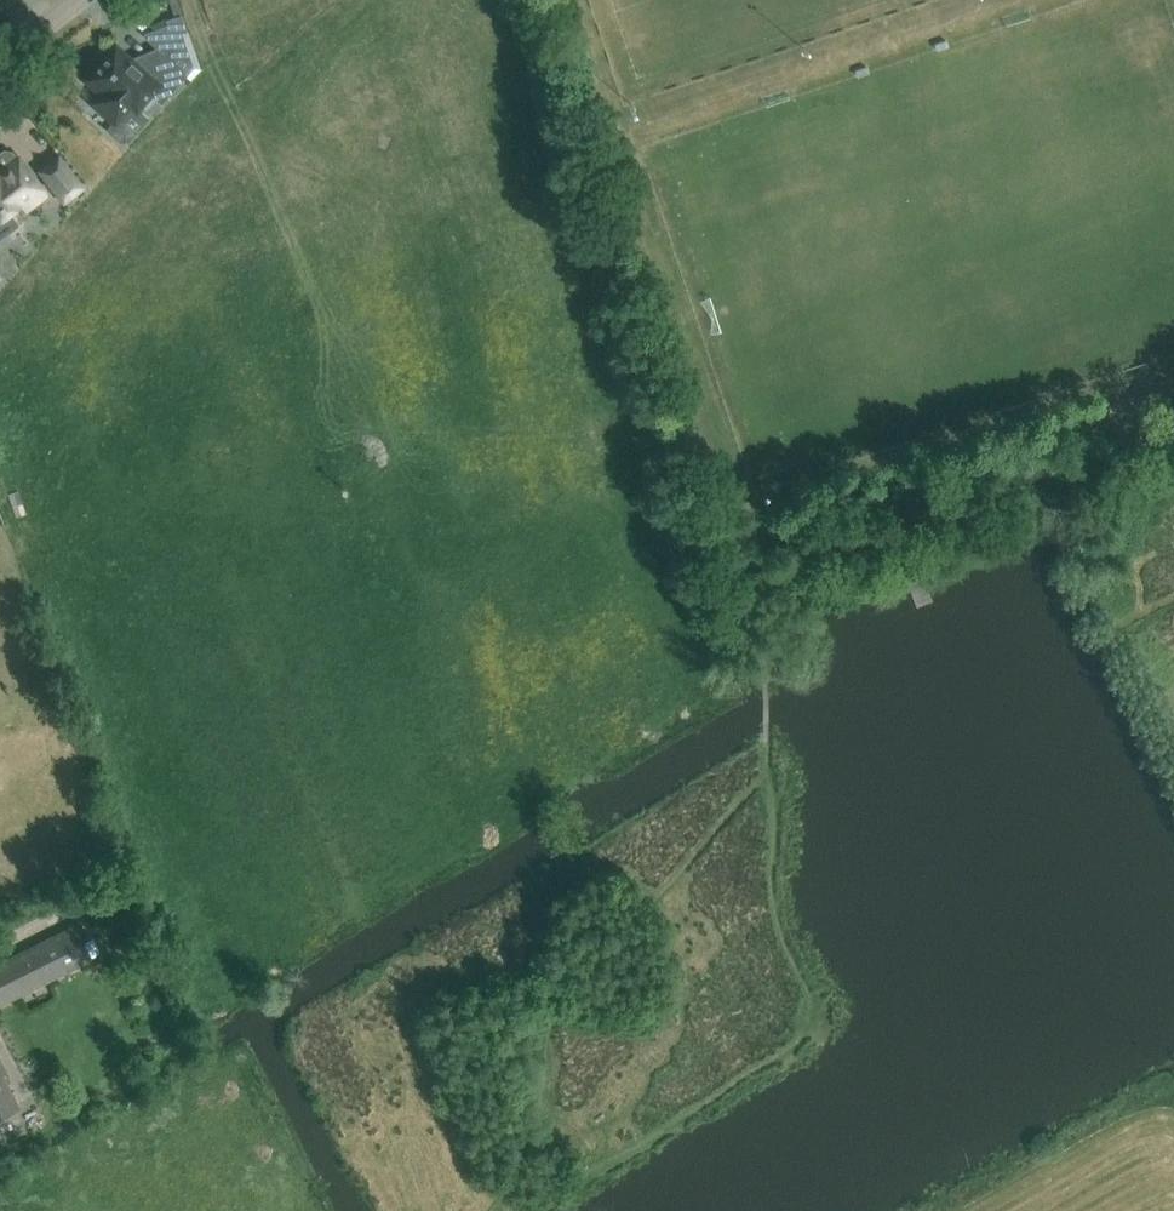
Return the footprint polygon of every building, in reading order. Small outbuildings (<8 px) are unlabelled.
[(150,93),(161,103),(192,68),(176,24),(145,37),(158,49),(140,69),(117,48),(89,80),(104,93),(95,103),(115,120),(105,131),(123,147),(149,118),(137,107),(150,93)] [(59,157),(41,171),(64,200),(82,186),(59,157)] [(19,158),(0,173),(0,219),(21,203),(26,208),(46,193),(19,158)] [(0,960),(0,1003),(88,959),(71,924),(0,960)] [(16,1105),(0,1075),(0,1113),(16,1105)]
